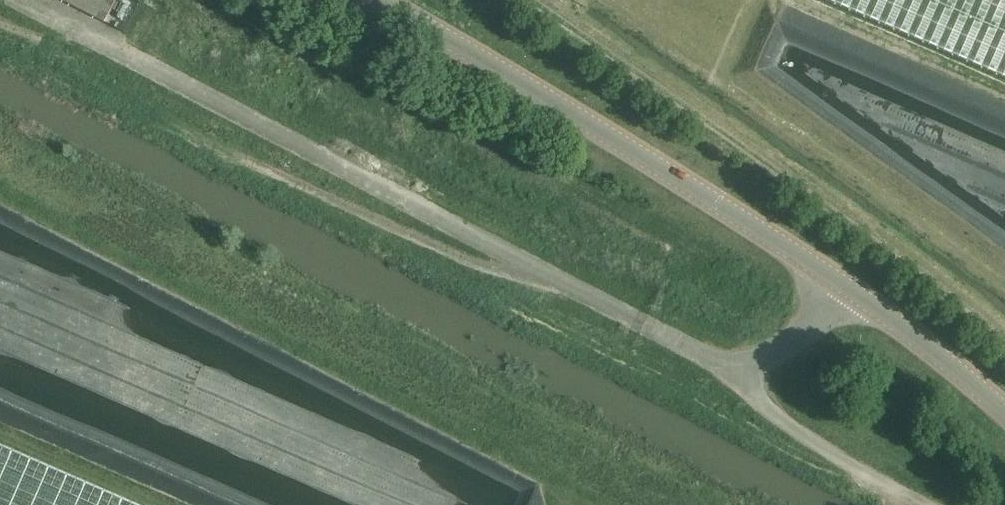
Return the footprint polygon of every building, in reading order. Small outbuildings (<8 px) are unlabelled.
[(105,24),(117,2),(114,0),(59,0),(105,24)] [(1004,80),(1004,0),(822,0),(1004,80)] [(22,370),(28,370),(32,359),(40,359),(43,351),(43,339),(48,321),(28,314),(30,307),(30,259),(6,252),(12,234),(0,230),(0,362),(22,370)] [(0,447),(0,504),(133,504),(0,447)]
